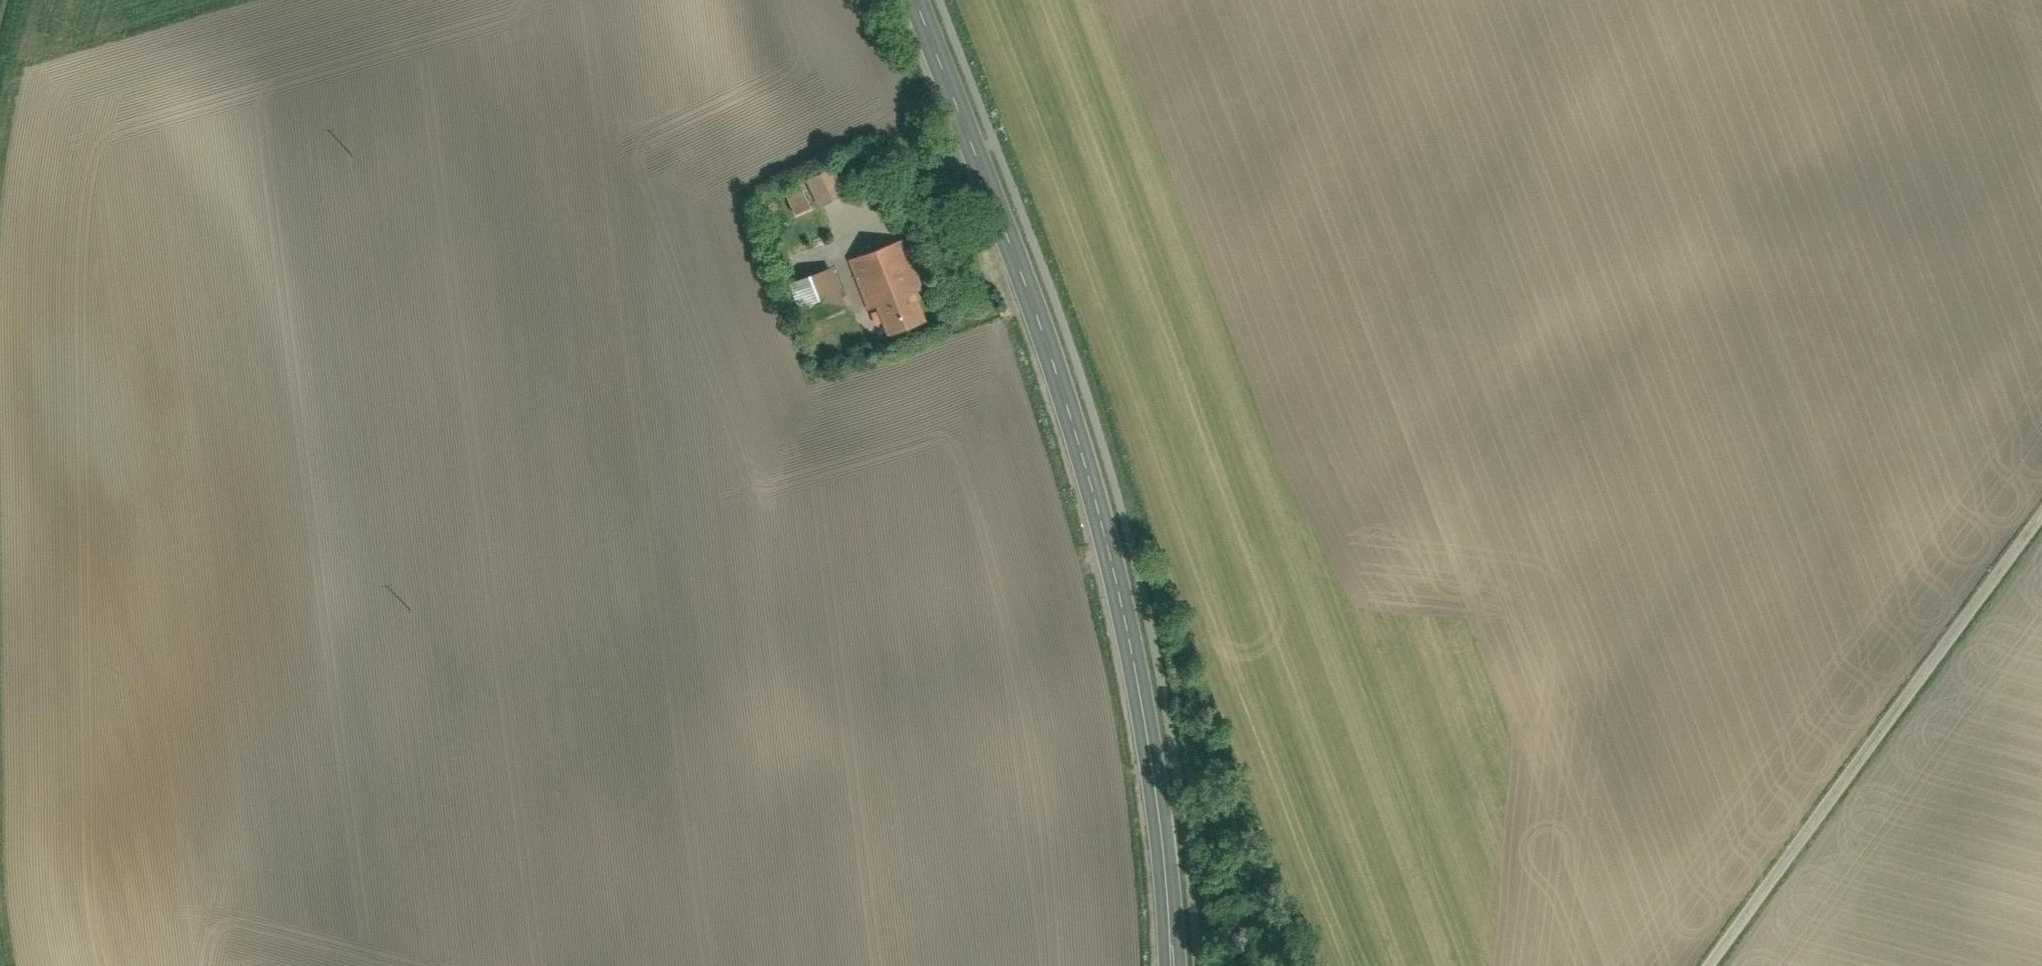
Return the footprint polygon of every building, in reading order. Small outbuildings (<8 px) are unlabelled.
[(839,179),(826,152),(798,165),(811,192),(839,179)] [(804,195),(799,184),(784,191),(788,202),(804,195)] [(905,240),(850,262),(869,310),(878,306),(890,337),(926,322),(914,292),(924,288),(905,240)] [(839,291),(823,252),(781,269),(796,308),(839,291)]
